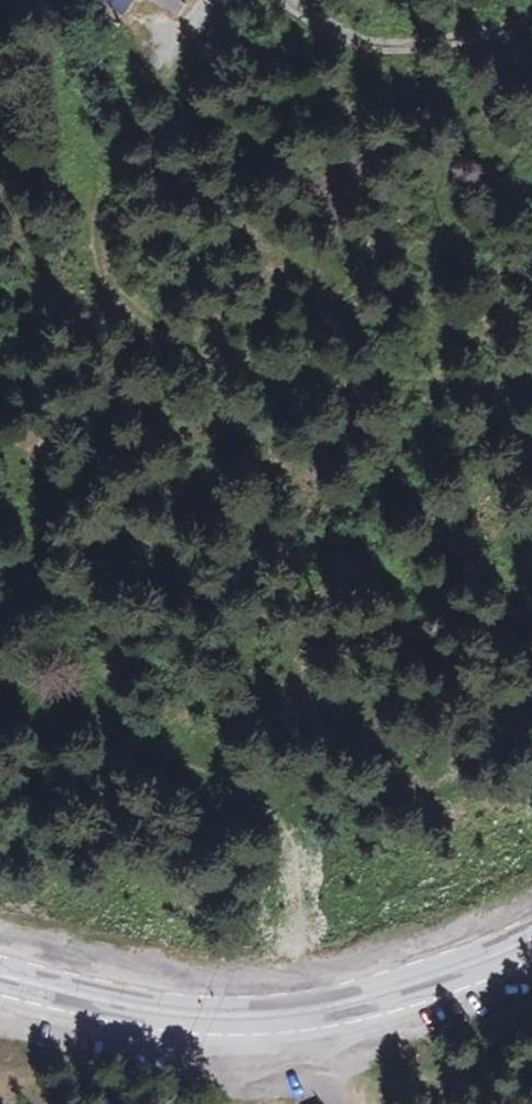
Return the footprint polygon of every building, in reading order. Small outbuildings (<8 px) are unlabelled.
[(137,0),(104,0),(123,16),(137,0)] [(187,4),(182,0),(156,0),(178,16),(187,4)]
